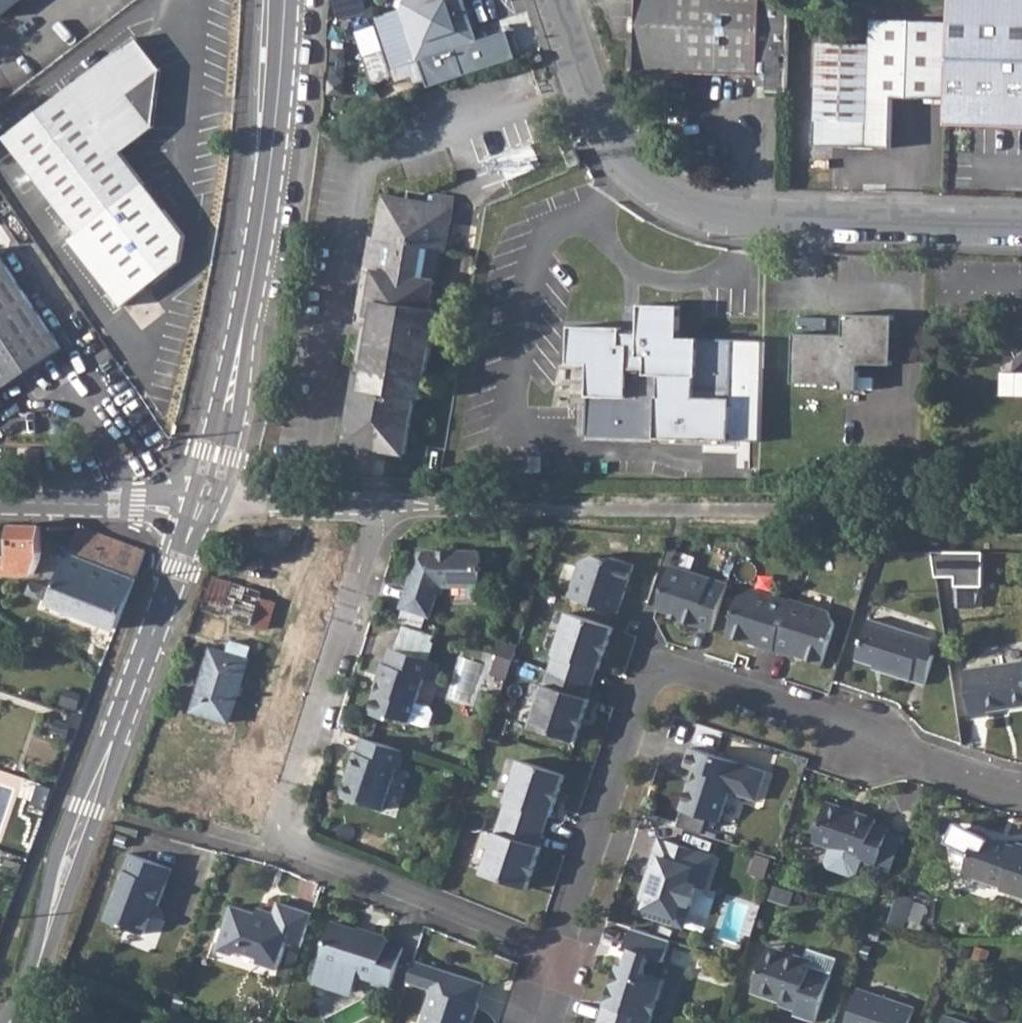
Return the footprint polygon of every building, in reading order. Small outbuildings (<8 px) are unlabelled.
[(0,15),(20,0),(0,0),(0,15)] [(404,18),(416,57),(417,60),(480,40),(467,0),(414,0),(404,18)] [(792,91),(796,0),(643,0),(642,18),(635,18),(634,31),(642,30),(641,70),(763,75),(763,86),(772,86),(772,91),(792,91)] [(952,123),(1021,124),(1021,0),(954,0),(954,23),(952,101),(952,123)] [(416,57),(404,18),(378,27),(390,65),(416,57)] [(897,99),(952,101),(954,23),(874,20),(873,45),(822,44),(820,146),(895,148),(897,99)] [(50,105),(9,136),(81,232),(73,238),(124,305),(183,260),(187,235),(148,184),(123,151),(155,126),(131,94),(164,70),(139,38),(50,105)] [(456,62),(432,69),(437,86),(461,79),(456,62)] [(361,371),(357,371),(344,442),(404,452),(413,397),(421,398),(437,310),(429,309),(439,250),(444,251),(453,198),(434,194),(432,203),(410,200),(382,195),(375,236),(369,235),(354,326),(362,328),(369,328),(361,371)] [(64,348),(0,252),(0,390),(64,348)] [(571,324),(570,360),(590,361),(588,393),(628,395),(630,369),(645,369),(645,372),(697,375),(699,337),(679,336),(680,304),(640,302),(639,330),(622,329),(621,326),(571,324)] [(796,332),(793,381),(841,383),(841,388),(858,389),(860,363),(893,365),(896,315),(845,312),(843,338),(833,338),(833,333),(796,332)] [(362,328),(355,370),(357,371),(361,371),(369,328),(362,328)] [(1020,328),(1015,334),(1013,339),(1013,346),(1015,352),(1018,355),(1018,370),(1021,370),(1021,328),(1020,328)] [(14,557),(6,557),(6,572),(36,572),(42,555),(42,525),(15,524),(14,557)] [(82,525),(53,602),(118,628),(122,615),(134,584),(147,550),(128,541),(101,532),(87,526),(82,525)] [(253,527),(250,541),(282,541),(300,542),(303,527),(253,527)] [(250,541),(240,585),(263,590),(270,591),(282,541),(250,541)] [(421,551),(419,557),(432,561),(435,552),(421,551)] [(953,551),(933,551),(939,584),(957,580),(953,551)] [(432,561),(419,557),(402,608),(432,618),(441,594),(446,595),(449,587),(484,587),(486,576),(482,577),(482,564),(485,564),(482,552),(435,552),(432,561)] [(581,563),(570,597),(619,614),(636,565),(614,558),(612,562),(595,556),(581,563)] [(671,566),(657,610),(680,617),(679,621),(713,632),(728,584),(671,566)] [(263,590),(240,585),(216,576),(205,610),(266,629),(274,602),(261,597),(263,590)] [(740,597),(727,637),(791,657),(792,655),(823,665),(836,625),(829,611),(791,600),(791,601),(754,590),(740,597)] [(556,648),(570,613),(559,609),(546,644),(556,648)] [(570,613),(532,727),(577,742),(591,701),(588,701),(599,669),(601,670),(615,628),(570,613)] [(855,660),(873,666),(882,668),(882,671),(924,685),(934,656),(927,654),(931,639),(869,619),(855,660)] [(405,625),(397,650),(431,661),(439,636),(405,625)] [(232,639),(227,654),(248,660),(253,646),(232,639)] [(501,641),(496,655),(515,661),(520,647),(501,641)] [(382,681),(371,714),(391,721),(397,718),(414,723),(414,722),(429,727),(434,724),(438,714),(435,709),(420,704),(428,679),(437,683),(443,665),(392,649),(387,665),(384,664),(378,680),(382,681)] [(248,660),(227,654),(213,650),(195,711),(230,722),(248,660)] [(965,670),(972,717),(986,714),(986,709),(1021,705),(1021,663),(965,670)] [(534,720),(545,685),(534,681),(523,717),(534,720)] [(407,752),(364,738),(359,754),(355,753),(349,771),(353,772),(345,797),(384,811),(399,767),(402,768),(407,752)] [(767,772),(691,748),(685,767),(698,771),(694,783),(691,783),(682,811),(721,823),(731,792),(758,801),(767,772)] [(520,759),(511,756),(500,791),(510,794),(520,759)] [(521,761),(483,874),(528,889),(542,848),(540,847),(550,816),(552,817),(566,776),(521,761)] [(828,802),(814,842),(831,848),(827,862),(830,869),(853,877),(860,873),(863,863),(877,867),(889,828),(876,824),(877,819),(828,802)] [(963,873),(1002,887),(1001,890),(1021,897),(1021,844),(1018,843),(1016,848),(1000,843),(1000,842),(978,833),(963,873)] [(646,906),(643,916),(677,927),(686,923),(698,888),(705,890),(716,858),(661,840),(653,866),(656,866),(651,879),(648,878),(640,904),(646,906)] [(175,871),(133,855),(109,923),(148,936),(159,908),(162,908),(175,871)] [(776,886),(771,900),(790,906),(795,893),(776,886)] [(899,892),(889,922),(905,928),(915,898),(899,892)] [(290,941),(304,945),(314,914),(280,903),(275,917),(262,912),(261,916),(232,906),(218,949),(235,955),(241,952),(260,958),(259,963),(280,969),(290,941)] [(333,924),(320,963),(376,981),(375,986),(391,991),(405,950),(389,945),(391,940),(373,934),(371,939),(360,935),(360,933),(333,924)] [(632,928),(624,949),(632,952),(626,968),(620,966),(601,1022),(629,1022),(631,1016),(651,1022),(665,980),(644,974),(649,958),(665,963),(672,941),(632,928)] [(767,945),(765,950),(785,957),(787,951),(767,945)] [(785,957),(765,950),(752,992),(797,1008),(795,1014),(815,1021),(835,964),(805,954),(804,958),(787,951),(785,957)] [(416,961),(409,982),(434,991),(423,1022),(474,1022),(479,1005),(478,1005),(484,984),(416,961)] [(847,1022),(910,1022),(915,1008),(858,987),(847,1022)]
